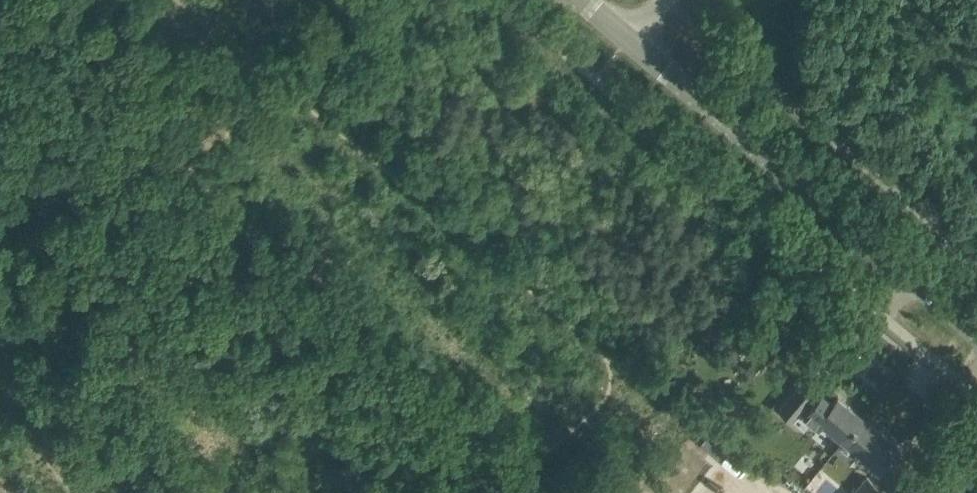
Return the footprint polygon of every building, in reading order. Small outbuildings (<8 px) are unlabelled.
[(804,378),(778,409),(792,421),(801,410),(816,392),(818,390),(804,378)] [(816,392),(801,410),(804,413),(803,415),(818,429),(823,423),(843,440),(862,416),(837,396),(832,402),(820,392),(819,394),(816,392)] [(862,416),(843,440),(858,452),(880,471),(899,447),(862,416)] [(867,475),(852,492),(888,492),(867,475)]
